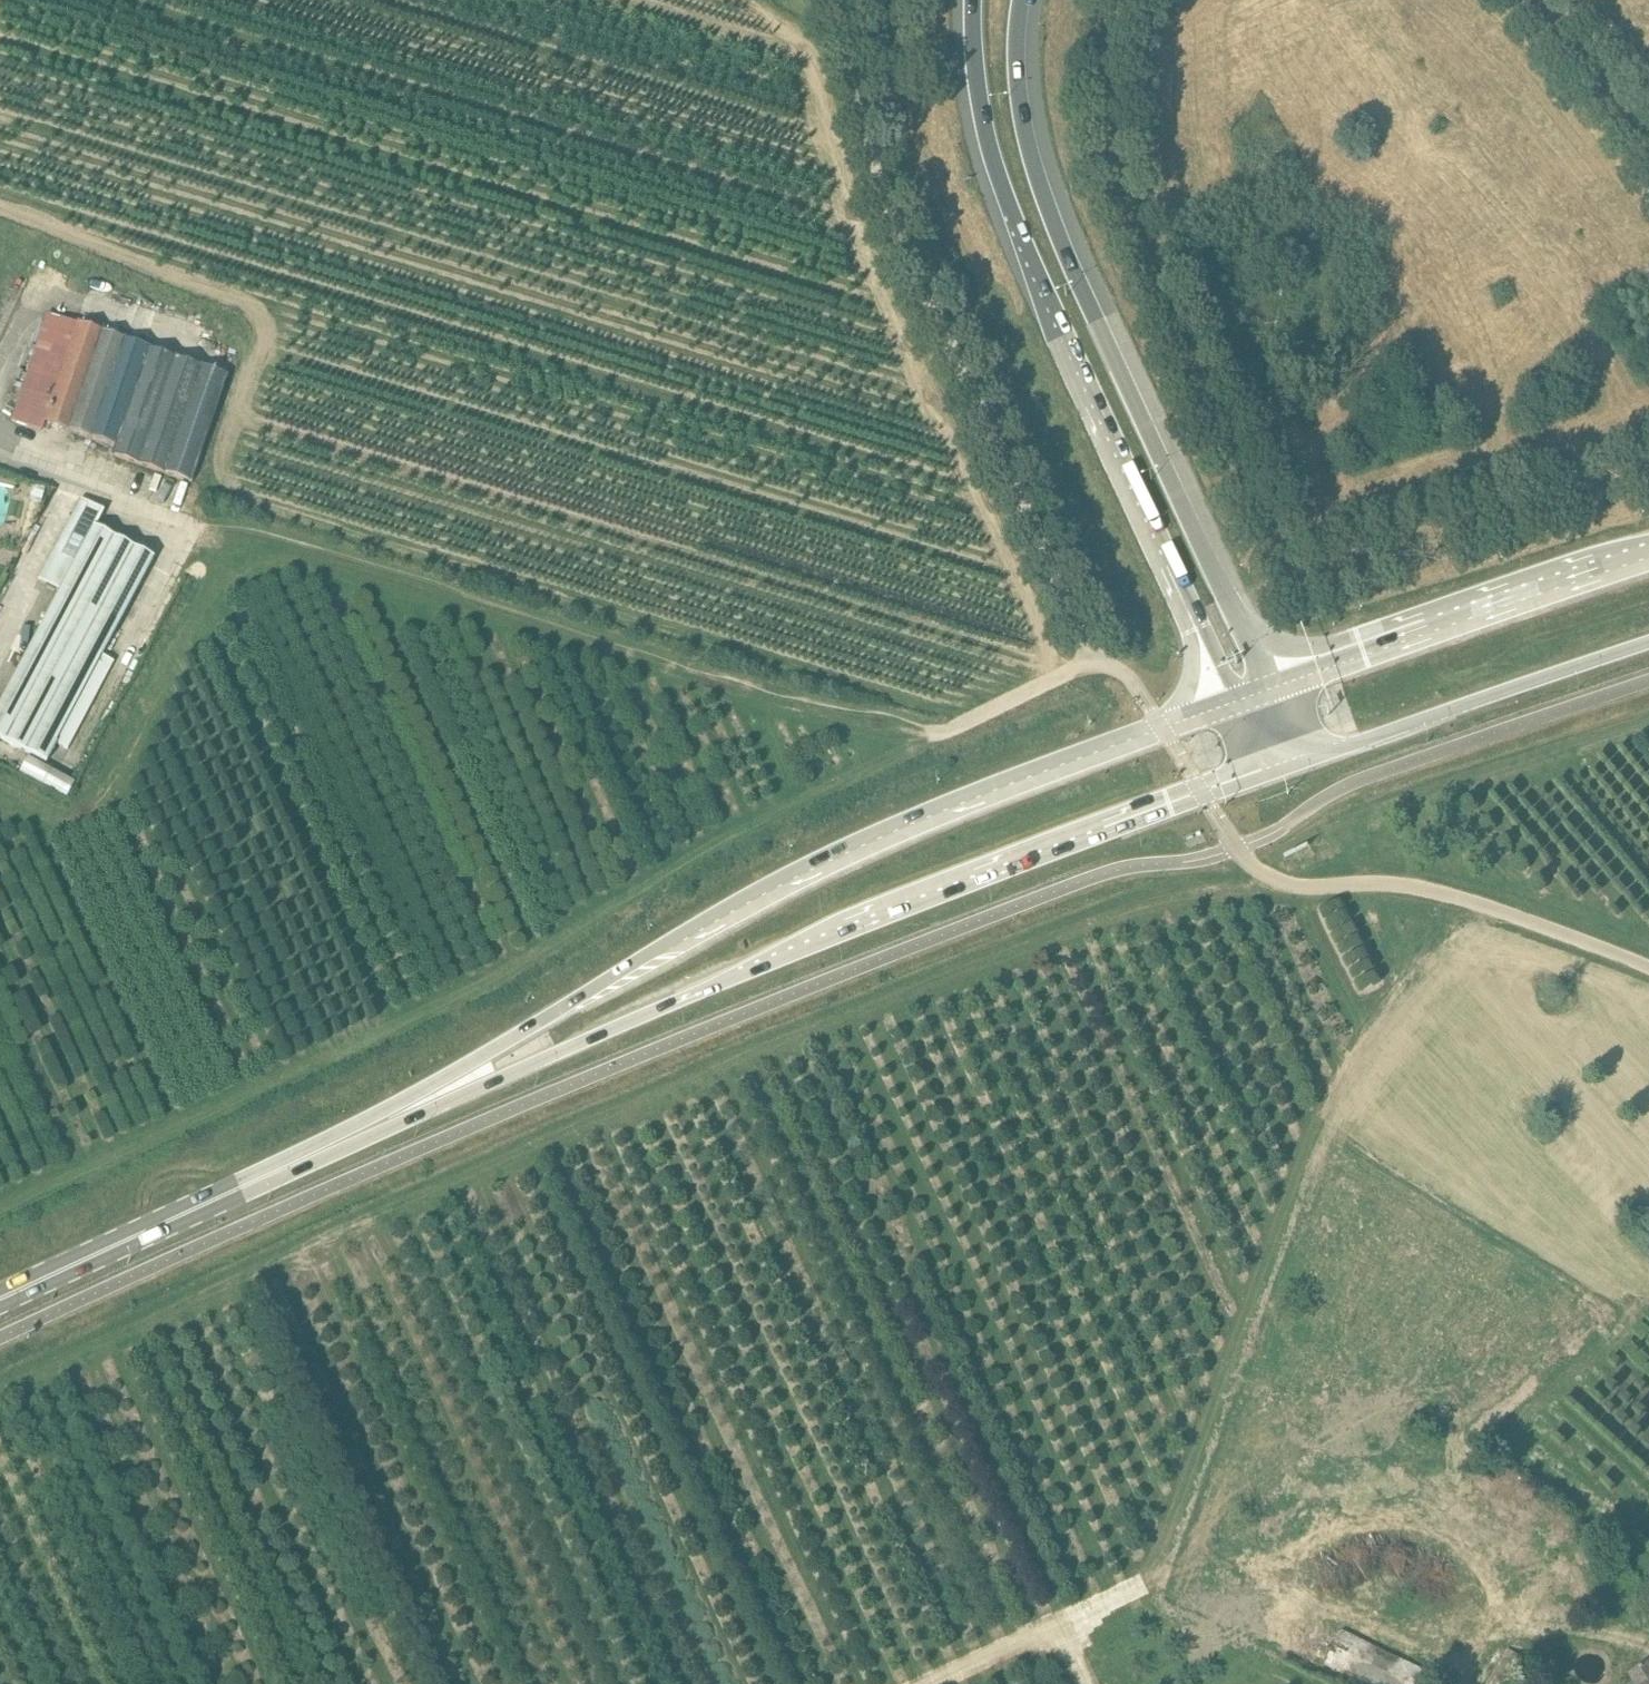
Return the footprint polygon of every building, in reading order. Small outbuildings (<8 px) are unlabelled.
[(201,366),(48,313),(35,357),(27,383),(13,421),(42,431),(45,423),(115,447),(113,455),(191,482),(227,374),(201,366)] [(83,499),(39,581),(59,592),(0,704),(0,738),(46,762),(56,743),(69,749),(115,662),(102,656),(154,558),(94,526),(102,509),(83,499)] [(1437,1645),(1443,1648),(1453,1629),(1420,1613),(1407,1637),(1403,1635),(1398,1644),(1401,1645),(1396,1655),(1343,1629),(1325,1665),(1364,1683),(1443,1683),(1451,1668),(1435,1661),(1434,1664),(1429,1661),(1437,1645)] [(1648,1662),(1629,1674),(1634,1683),(1648,1683),(1648,1664),(1648,1662)]
